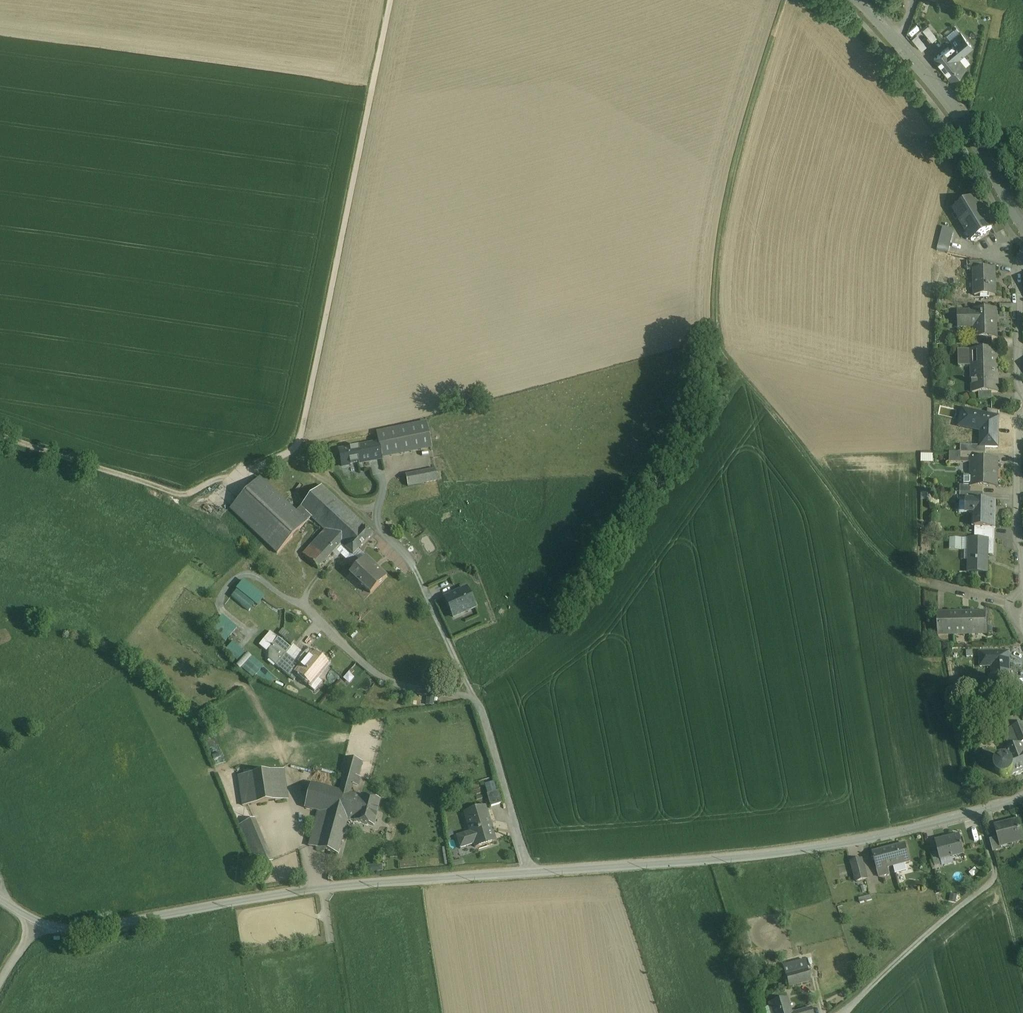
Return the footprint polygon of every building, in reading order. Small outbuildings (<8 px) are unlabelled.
[(913,39),(924,50),(939,36),(928,24),(913,39)] [(952,43),(934,58),(951,79),(965,67),(965,66),(956,56),(960,53),(962,55),(972,47),(960,33),(951,41),(952,43)] [(962,55),(960,53),(956,56),(965,66),(969,63),(962,55)] [(992,228),(974,198),(960,206),(954,210),(972,240),(992,228)] [(954,230),(943,227),(937,249),(948,252),(954,230)] [(982,262),(967,263),(967,271),(974,270),(983,270),(982,262)] [(983,270),(974,270),(975,296),(996,295),(995,269),(983,270)] [(996,310),(974,310),(974,311),(958,312),(958,324),(977,324),(977,337),(975,338),(992,338),(997,338),(997,337),(996,337),(995,310),(996,310)] [(975,351),(958,351),(959,367),(974,366),(975,384),(972,384),(972,385),(975,385),(975,392),(973,392),(973,393),(979,393),(992,393),(998,393),(998,391),(997,392),(996,351),(997,351),(997,350),(992,350),(975,351)] [(999,412),(988,409),(987,415),(998,418),(999,412)] [(986,416),(963,411),(964,410),(963,410),(960,424),(983,429),(983,446),(983,447),(986,447),(998,447),(998,440),(997,440),(997,418),(998,418),(987,415),(986,415),(986,416)] [(376,433),(378,441),(382,458),(431,448),(426,423),(376,433)] [(378,441),(337,449),(341,466),(382,458),(378,441)] [(961,453),(950,453),(950,463),(972,463),(972,460),(970,460),(961,460),(961,453)] [(986,460),(970,460),(972,460),(972,463),(972,475),(972,486),(970,486),(970,487),(983,487),(997,487),(998,460),(986,460)] [(376,472),(384,471),(382,461),(374,462),(376,472)] [(435,469),(406,474),(408,486),(438,481),(435,469)] [(298,514),(259,478),(230,509),(277,553),(311,517),(303,509),(298,514)] [(321,486),(301,507),(303,509),(311,517),(326,531),(340,544),(360,523),(321,486)] [(970,493),(960,493),(960,502),(968,502),(970,502),(970,493)] [(983,494),(970,493),(970,502),(976,502),(976,501),(983,501),(983,494)] [(983,501),(976,501),(976,502),(975,514),(975,528),(982,528),(995,528),(995,502),(983,501)] [(970,502),(968,502),(967,513),(975,514),(976,502),(970,502)] [(360,523),(340,544),(353,556),(373,535),(365,527),(360,523)] [(326,531),(324,531),(303,554),(318,568),(340,544),(326,531)] [(982,540),(969,540),(972,540),(971,559),(969,559),(968,573),(978,573),(978,571),(986,571),(985,582),(986,582),(987,555),(994,556),(994,540),(982,540)] [(366,557),(350,574),(371,593),(386,577),(366,557)] [(251,611),(256,604),(259,606),(267,596),(246,579),(232,596),(251,611)] [(467,589),(445,598),(454,618),(475,608),(467,589)] [(987,612),(937,613),(938,636),(987,635),(987,612)] [(223,614),(211,628),(227,641),(239,628),(223,614)] [(291,649),(279,639),(274,645),(273,646),(273,645),(272,646),(272,647),(270,650),(269,659),(291,677),(296,672),(300,666),(286,654),(291,649)] [(300,666),(296,672),(310,684),(326,664),(312,652),(300,666)] [(992,685),(1010,685),(1010,671),(1009,671),(1008,652),(980,653),(981,667),(982,667),(982,665),(995,665),(995,679),(996,679),(997,678),(997,684),(992,684),(992,685)] [(259,663),(249,675),(253,679),(263,667),(259,663)] [(1002,732),(1012,728),(1009,719),(988,726),(992,737),(1002,732)] [(1002,732),(1009,749),(1022,745),(1022,744),(1022,724),(1012,728),(1002,732)] [(1007,751),(1010,758),(1007,760),(1008,760),(1010,761),(1011,762),(1013,764),(1013,765),(1014,768),(1014,769),(1014,771),(1013,772),(1012,775),(1022,770),(1022,748),(1022,745),(1009,749),(1007,751)] [(362,761),(345,757),(341,772),(345,773),(340,791),(342,791),(350,794),(352,784),(354,776),(358,777),(358,776),(362,761)] [(1013,772),(1014,769),(1013,765),(1011,762),(1010,761),(1008,760),(1004,759),(1001,760),(998,762),(996,765),(995,769),(996,773),(998,776),(1001,778),(1005,778),(1008,777),(1011,775),(1013,772)] [(283,770),(239,776),(243,805),(288,799),(283,770)] [(358,777),(354,776),(352,784),(358,786),(360,777),(358,776),(358,777)] [(340,791),(311,783),(305,808),(326,813),(336,816),(342,791),(340,791)] [(350,794),(342,791),(336,816),(348,819),(355,821),(361,797),(350,794)] [(498,791),(487,794),(491,807),(502,803),(498,791)] [(380,801),(361,796),(355,821),(354,821),(373,826),(380,801)] [(485,807),(467,813),(472,832),(456,837),(460,849),(469,847),(468,845),(476,843),(477,847),(495,842),(493,833),(492,834),(489,827),(491,826),(485,807)] [(336,816),(326,813),(316,848),(338,854),(348,819),(336,816)] [(254,818),(239,825),(251,851),(265,845),(254,818)] [(996,826),(998,837),(1001,846),(1022,840),(1022,839),(1019,823),(1006,826),(1005,824),(996,826)] [(960,836),(937,842),(937,841),(936,841),(939,852),(941,861),(942,861),(942,860),(953,857),(953,858),(954,858),(953,855),(963,853),(964,855),(963,849),(964,849),(960,835),(960,836)] [(998,837),(990,839),(993,852),(1002,850),(1001,846),(998,837)] [(906,844),(873,853),(879,877),(890,874),(888,868),(893,866),(905,863),(910,862),(906,844)] [(265,845),(251,851),(258,867),(272,861),(265,845)] [(939,852),(932,854),(935,867),(943,865),(942,861),(941,861),(939,852)] [(862,860),(851,862),(856,881),(867,878),(862,860)] [(907,871),(905,863),(893,866),(895,874),(907,871)] [(753,954),(743,957),(746,970),(748,969),(751,979),(757,977),(754,968),(757,967),(753,954)] [(805,960),(783,966),(785,974),(807,968),(805,960)] [(807,968),(785,974),(789,987),(811,981),(807,968)] [(769,1004),(770,1007),(772,1012),(792,1012),(788,999),(769,1004)]
